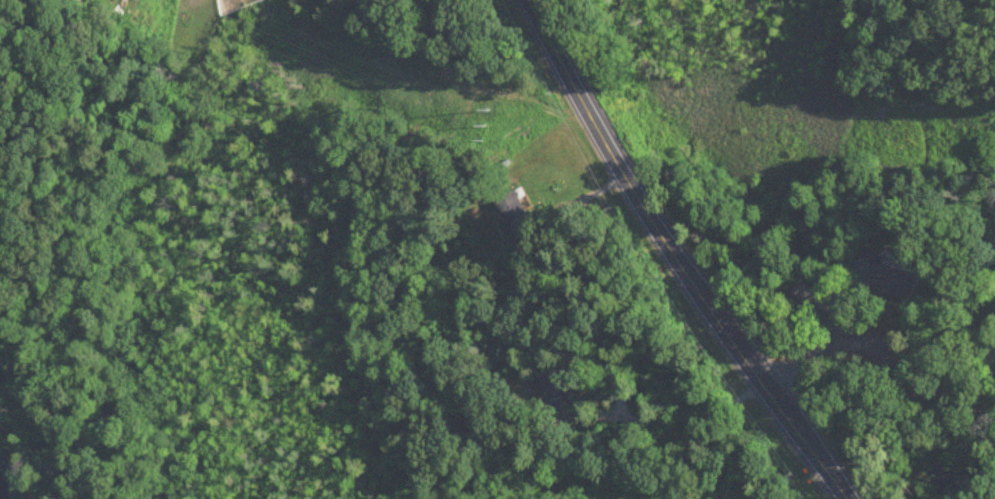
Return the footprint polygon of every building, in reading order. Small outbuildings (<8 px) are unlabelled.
[(497,200),(515,243),(537,234),(518,190),(497,200)] [(812,306),(819,293),(801,283),(794,296),(812,306)]
